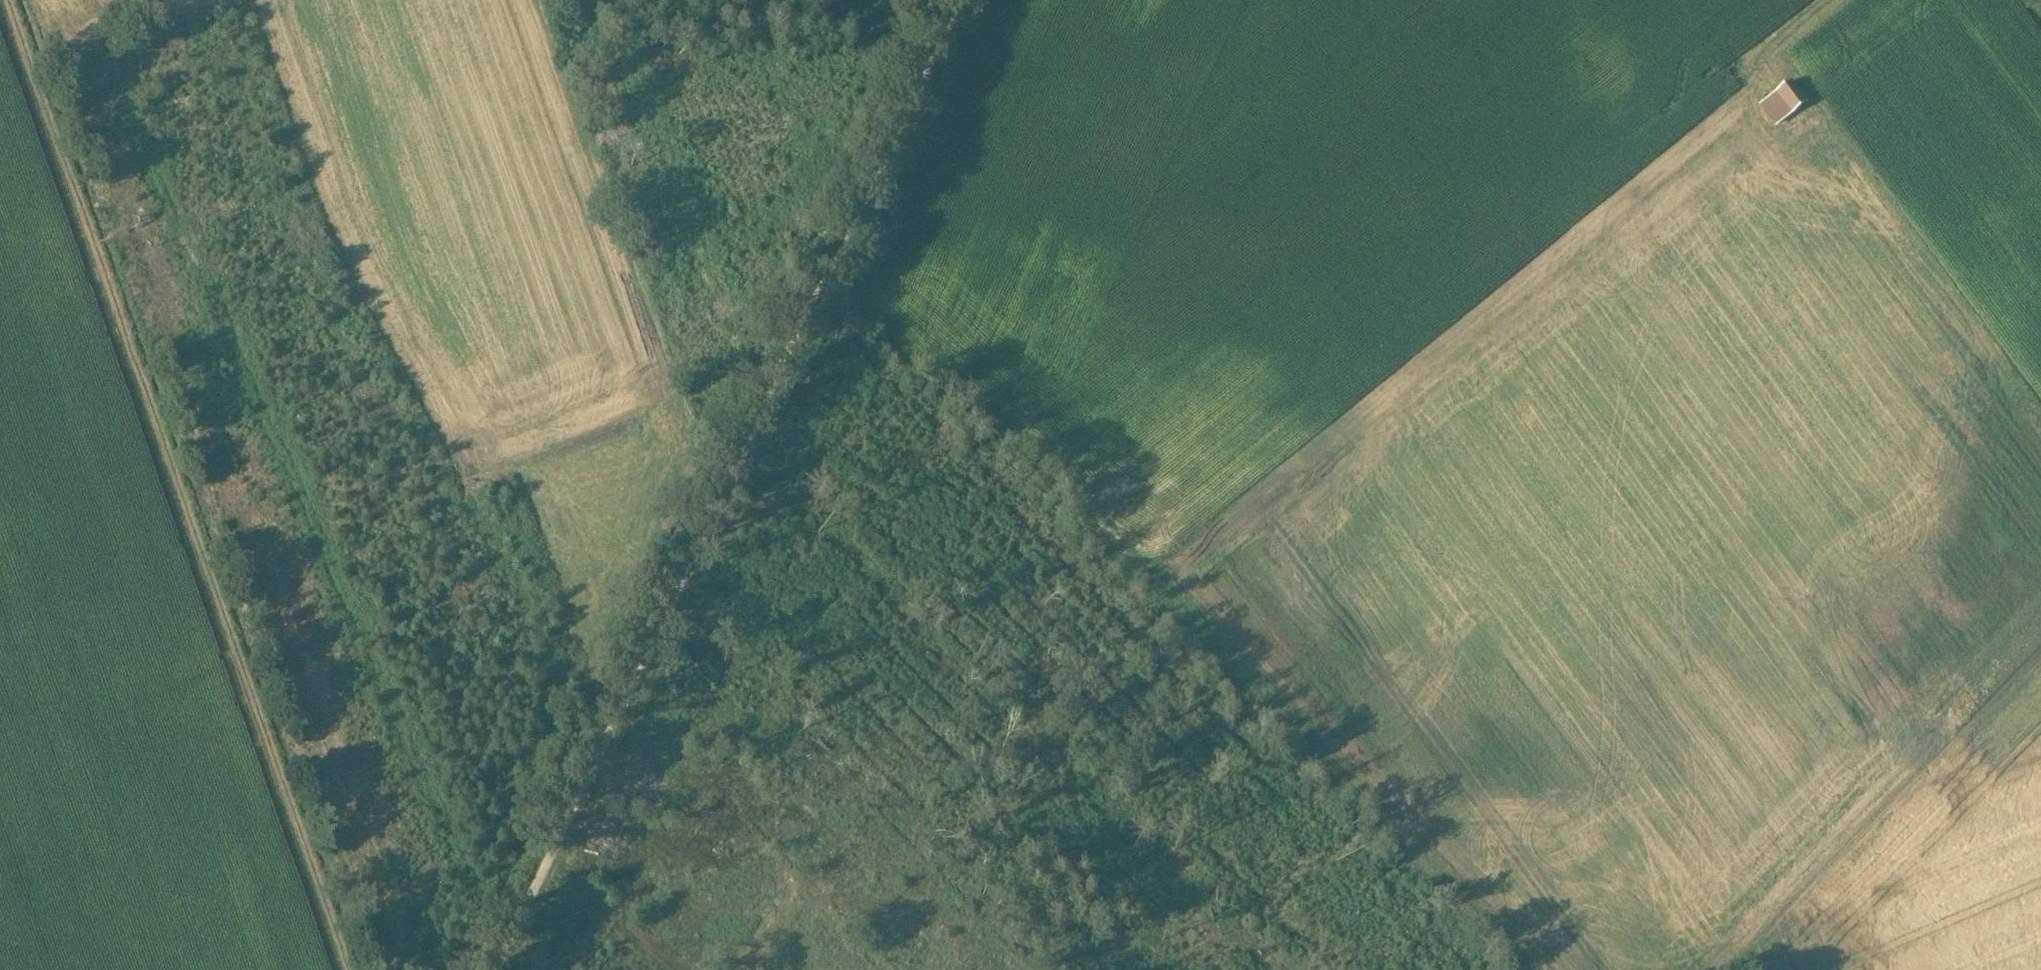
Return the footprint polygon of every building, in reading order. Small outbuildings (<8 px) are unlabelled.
[(1809,110),(1791,85),(1765,103),(1783,129),(1809,110)]
